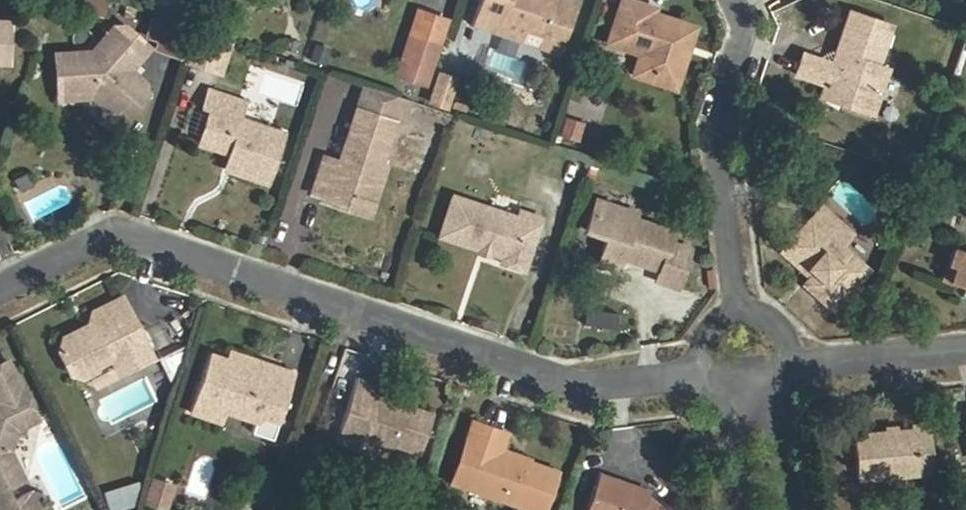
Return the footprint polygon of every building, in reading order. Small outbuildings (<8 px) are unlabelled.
[(472,24),(501,34),(505,17),(520,22),(526,30),(541,35),(537,47),(561,54),(579,0),(480,0),(472,24)] [(653,81),(675,88),(687,53),(682,51),(685,43),(690,45),(696,28),(655,15),(657,7),(633,0),(622,0),(608,44),(640,55),(633,74),(653,81)] [(842,60),(831,57),(799,45),(792,64),(825,76),(848,84),(844,97),(871,107),(886,64),(878,61),(891,22),(849,7),(835,45),(845,49),(842,60)] [(140,17),(152,21),(154,12),(143,8),(140,17)] [(156,43),(182,52),(191,24),(154,12),(152,21),(148,32),(159,35),(156,43)] [(13,61),(13,17),(0,17),(0,61),(13,61)] [(522,41),(526,30),(520,22),(505,17),(501,34),(522,41)] [(154,44),(129,22),(119,23),(96,48),(59,49),(61,90),(97,89),(112,103),(127,116),(150,91),(151,79),(135,66),(154,44)] [(187,57),(218,68),(228,39),(197,29),(187,57)] [(395,71),(424,79),(435,44),(407,36),(395,71)] [(307,59),(322,64),(327,47),(312,42),(307,59)] [(835,45),(831,57),(842,60),(845,49),(835,45)] [(433,97),(447,102),(455,75),(441,71),(433,97)] [(821,88),(844,97),(848,84),(825,76),(821,88)] [(231,169),(266,181),(284,132),(241,116),(246,100),(211,87),(204,104),(211,107),(199,140),(229,151),(236,154),(231,169)] [(112,103),(101,115),(116,129),(127,116),(112,103)] [(369,202),(382,161),(396,119),(356,105),(339,159),(324,154),(313,189),(328,194),(329,190),(369,202)] [(562,134),(580,140),(585,121),(568,116),(562,134)] [(224,166),(231,169),(236,154),(229,151),(224,166)] [(389,164),(382,161),(369,202),(329,190),(328,194),(326,200),(373,214),(389,164)] [(487,243),(491,250),(503,254),(502,262),(523,268),(541,215),(518,208),(516,215),(452,193),(439,233),(479,246),(481,241),(487,243)] [(818,260),(811,269),(806,275),(834,299),(868,261),(840,237),(850,225),(822,200),(786,238),(810,257),(812,255),(818,260)] [(620,252),(659,264),(671,226),(634,213),(636,207),(618,201),(611,205),(598,201),(589,228),(604,233),(596,260),(607,264),(617,259),(620,252)] [(953,237),(948,255),(955,258),(951,272),(965,277),(965,241),(953,237)] [(781,243),(811,269),(818,260),(812,255),(810,257),(786,238),(781,243)] [(479,246),(491,250),(487,243),(481,241),(479,246)] [(955,258),(948,255),(943,269),(951,272),(955,258)] [(104,357),(113,374),(146,357),(115,298),(87,313),(83,323),(86,331),(76,337),(67,333),(57,339),(53,352),(64,374),(77,379),(87,373),(91,364),(104,357)] [(143,328),(157,356),(193,339),(179,310),(143,328)] [(263,360),(232,350),(229,359),(260,369),(263,360)] [(280,422),(296,372),(263,360),(260,369),(229,359),(213,354),(193,413),(224,424),(228,412),(256,422),(267,417),(280,422)] [(10,374),(4,362),(0,364),(0,379),(10,374)] [(19,427),(14,417),(27,409),(10,374),(0,379),(0,509),(21,509),(15,508),(11,501),(4,488),(20,480),(6,452),(12,431),(19,427)] [(421,453),(434,412),(374,393),(376,385),(358,379),(341,429),(355,433),(360,445),(384,452),(398,446),(421,453)] [(33,420),(27,409),(14,417),(19,427),(33,420)] [(851,430),(856,472),(929,463),(923,421),(851,430)] [(534,509),(535,509),(548,471),(498,453),(504,434),(473,423),(451,484),(534,509)] [(355,433),(341,429),(337,444),(376,456),(384,452),(360,445),(355,433)] [(651,503),(653,495),(654,491),(630,484),(631,481),(604,473),(592,509),(659,509),(651,503)] [(138,505),(158,509),(165,509),(172,482),(146,475),(138,505)] [(11,501),(15,508),(21,509),(36,509),(40,496),(28,492),(11,501)] [(668,509),(653,495),(651,503),(659,509),(667,509),(668,509)]
